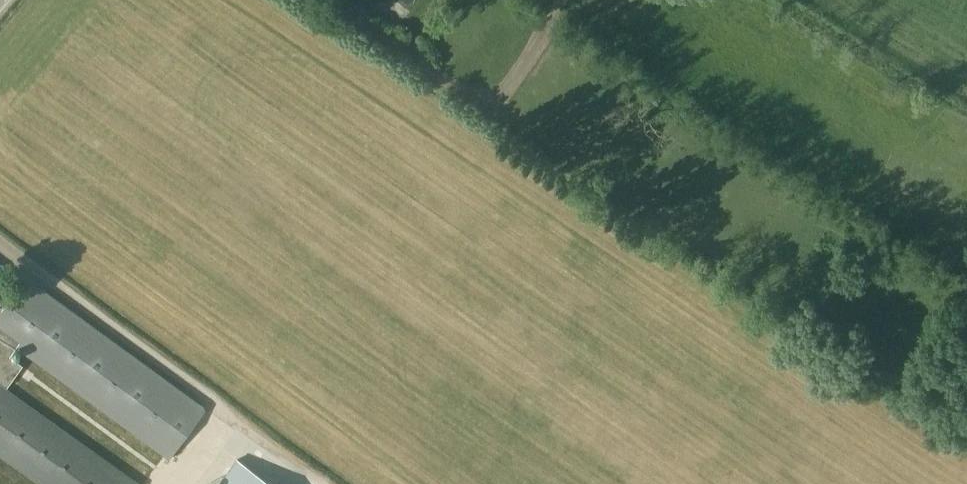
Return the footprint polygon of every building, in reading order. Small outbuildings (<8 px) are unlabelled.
[(16,347),(170,460),(206,409),(26,277),(0,312),(0,456),(39,483),(140,483),(5,387),(22,364),(10,355),(16,347)] [(239,459),(221,483),(274,483),(239,459)]
